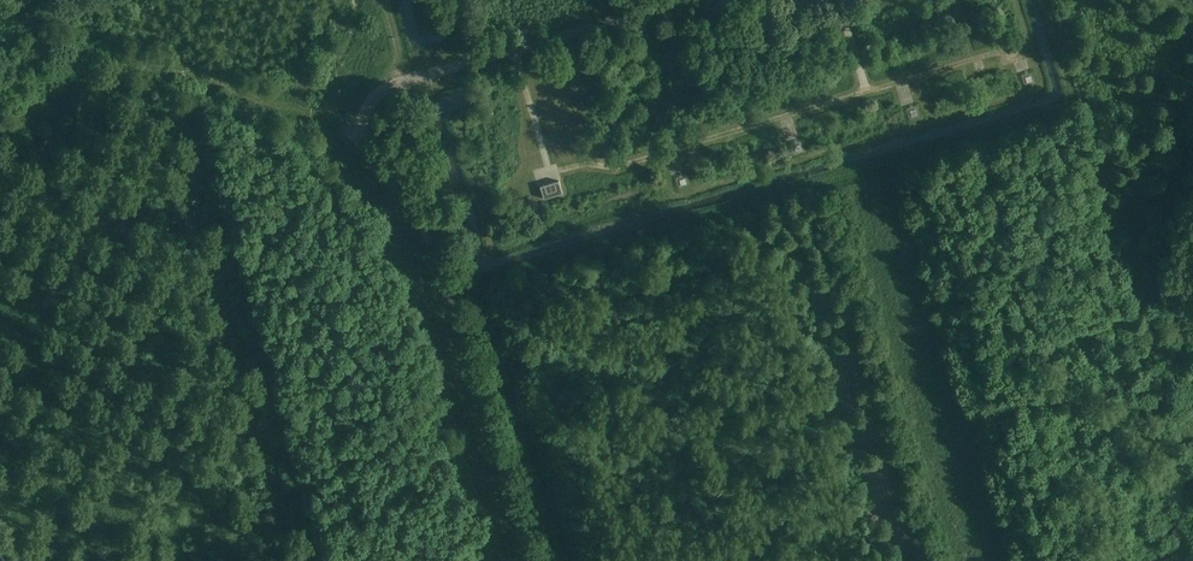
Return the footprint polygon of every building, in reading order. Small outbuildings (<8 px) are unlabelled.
[(161,107),(171,102),(166,91),(156,96),(161,107)] [(560,187),(558,180),(540,186),(543,198),(553,196),(551,189),(560,187)] [(562,193),(560,187),(551,189),(553,196),(562,193)]
